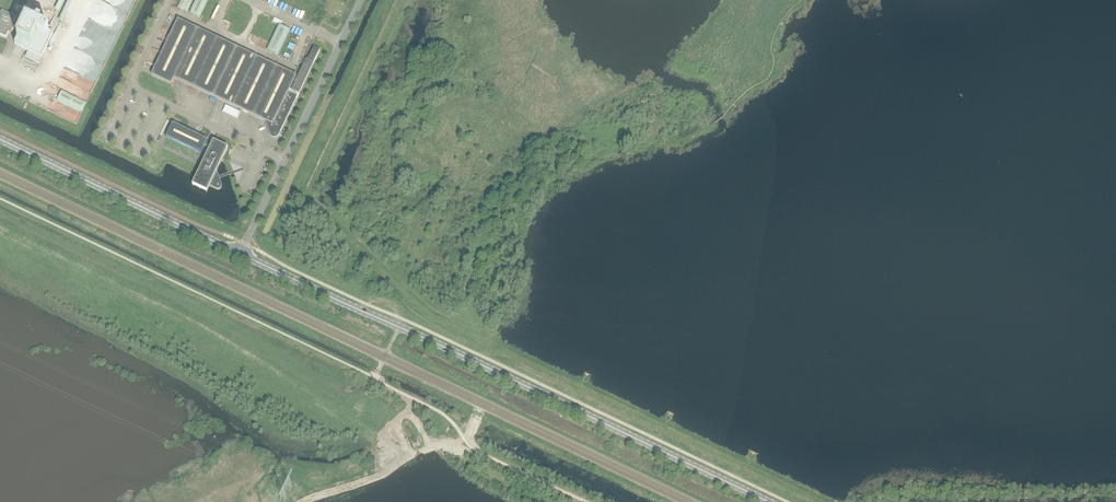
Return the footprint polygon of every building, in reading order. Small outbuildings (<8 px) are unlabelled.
[(77,0),(64,0),(60,10),(65,12),(62,21),(68,23),(77,0)] [(177,7),(188,12),(193,0),(180,0),(177,7)] [(190,13),(199,17),(208,0),(196,0),(190,13)] [(0,18),(0,34),(6,37),(8,32),(10,33),(13,26),(11,26),(15,19),(3,13),(0,18)] [(289,89),(296,76),(177,19),(151,75),(171,84),(174,78),(266,122),(271,136),(271,137),(272,137),(272,138),(273,138),(274,138),(275,138),(276,138),(277,138),(277,137),(278,136),(281,129),(283,126),(296,97),(297,98),(319,50),(313,47),(307,59),(305,58),(290,90),(289,89)] [(53,34),(40,28),(42,25),(38,23),(36,26),(26,21),(15,45),(28,52),(25,57),(39,64),(53,34)] [(290,30),(280,25),(278,24),(267,50),(278,55),(290,30)] [(89,99),(96,81),(63,68),(56,86),(89,99)] [(85,102),(64,92),(60,101),(81,111),(85,102)] [(228,105),(225,111),(226,111),(236,116),(240,118),(243,112),(228,105)] [(221,183),(218,176),(216,170),(220,160),(226,149),(213,143),(212,145),(205,142),(207,139),(172,122),(165,137),(200,153),(203,146),(210,149),(197,177),(193,185),(207,192),(210,185),(215,188),(216,188),(217,188),(218,188),(219,188),(220,187),(220,186),(221,186),(221,185),(221,184),(221,183)]
